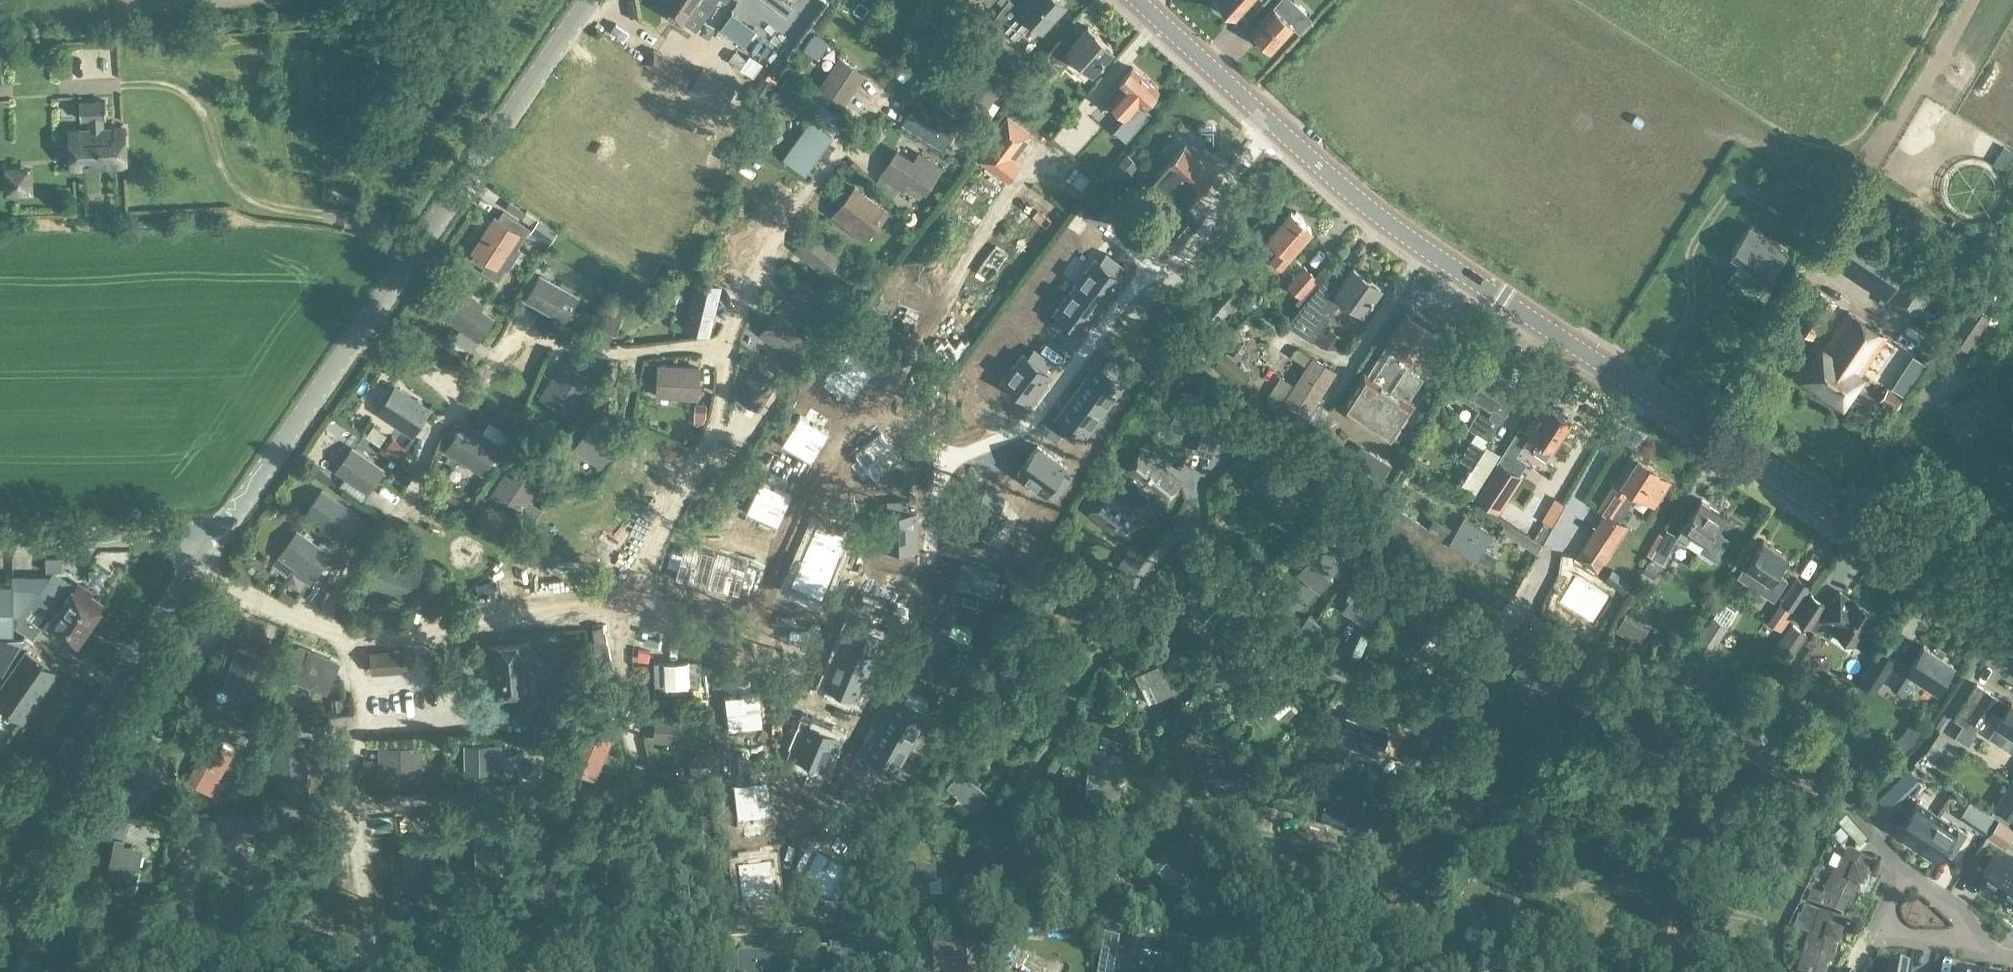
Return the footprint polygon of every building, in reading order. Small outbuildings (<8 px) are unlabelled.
[(658,10),(680,25),(696,3),(697,1),(710,9),(717,0),(665,0),(658,10)] [(786,15),(793,6),(784,0),(765,0),(786,15)] [(987,26),(1005,42),(1010,35),(1014,39),(1031,21),(1040,29),(1062,5),(1057,0),(1033,0),(1031,2),(1029,0),(1026,0),(1019,8),(1010,0),(1009,0),(987,26)] [(1236,17),(1251,0),(1217,0),(1225,7),(1223,10),(1230,17),(1233,14),(1236,17)] [(1252,33),(1262,42),(1261,45),(1266,49),(1269,48),(1272,51),(1294,26),(1284,17),(1295,5),(1290,0),(1281,0),(1252,33)] [(1062,38),(1045,58),(1060,71),(1074,56),(1092,72),(1112,49),(1088,28),(1071,47),(1062,38)] [(838,59),(818,89),(842,105),(862,75),(838,59)] [(1048,67),(1029,88),(1038,96),(1057,75),(1048,67)] [(1119,85),(1107,100),(1120,112),(1122,110),(1129,116),(1115,132),(1126,141),(1139,126),(1132,120),(1158,91),(1133,68),(1118,85),(1119,85)] [(785,77),(779,85),(787,91),(793,83),(785,77)] [(972,79),(959,100),(979,111),(984,102),(989,102),(998,87),(982,77),(972,79)] [(918,98),(903,122),(939,146),(955,122),(918,98)] [(90,131),(71,132),(73,168),(126,165),(124,129),(104,130),(103,119),(107,119),(106,102),(80,103),(81,120),(90,120),(90,131)] [(820,102),(811,115),(831,129),(841,116),(820,102)] [(1008,117),(977,158),(1008,181),(1021,165),(1014,159),(1033,136),(1008,117)] [(832,136),(810,120),(783,159),(805,174),(832,136)] [(1183,206),(1193,195),(1216,170),(1187,144),(1154,180),(1183,206)] [(1127,154),(1111,171),(1122,182),(1128,176),(1130,179),(1137,171),(1141,174),(1145,171),(1127,154)] [(892,157),(880,175),(902,189),(911,175),(928,187),(940,169),(918,155),(909,168),(892,157)] [(3,196),(33,195),(31,165),(2,167),(3,196)] [(854,188),(839,207),(856,221),(851,227),(860,235),(865,228),(870,232),(885,213),(854,188)] [(896,193),(892,198),(898,205),(903,197),(896,193)] [(1178,209),(1174,214),(1156,232),(1156,233),(1174,250),(1196,226),(1178,209)] [(494,219),(472,253),(476,255),(472,260),(485,268),(483,271),(497,281),(505,269),(507,270),(519,251),(515,249),(528,230),(502,213),(497,221),(494,219)] [(1291,213),(1269,239),(1281,250),(1271,262),(1281,270),(1300,247),(1299,245),(1311,230),(1302,222),(1304,219),(1297,213),(1294,216),(1291,213)] [(715,246),(709,255),(728,268),(733,260),(739,263),(758,235),(729,215),(710,243),(715,246)] [(827,217),(820,223),(826,230),(833,224),(827,217)] [(537,218),(529,230),(548,243),(556,231),(537,218)] [(1737,288),(1740,290),(1741,289),(1754,298),(1779,262),(1786,251),(1780,246),(1750,226),(1731,253),(1742,261),(1729,280),(1738,287),(1737,288)] [(1854,233),(1837,261),(1889,292),(1906,264),(1854,233)] [(986,260),(996,271),(1016,252),(1006,241),(986,260)] [(1095,257),(1074,284),(1102,305),(1122,278),(1117,274),(1123,266),(1106,252),(1099,261),(1095,257)] [(1945,276),(1916,257),(1889,296),(1918,316),(1945,276)] [(1304,266),(1287,286),(1302,299),(1318,279),(1304,266)] [(1338,288),(1323,278),(1286,325),(1312,340),(1343,296),(1363,310),(1380,286),(1353,267),(1338,288)] [(539,278),(526,301),(563,322),(577,299),(539,278)] [(1241,297),(1231,288),(1224,282),(1200,309),(1218,324),(1241,297)] [(1231,288),(1241,297),(1247,290),(1237,282),(1231,288)] [(711,318),(718,288),(696,283),(689,312),(685,327),(707,332),(711,318)] [(1059,314),(1052,323),(1070,336),(1076,328),(1082,332),(1102,305),(1074,284),(1054,311),(1059,314)] [(461,290),(449,307),(444,315),(459,325),(461,327),(469,332),(468,334),(477,340),(492,318),(478,308),(480,304),(461,290)] [(1821,293),(1797,327),(1812,337),(1835,303),(1821,293)] [(1972,304),(1949,338),(1967,351),(1991,317),(1972,304)] [(1436,331),(1428,326),(1431,320),(1414,310),(1411,314),(1409,313),(1388,344),(1369,373),(1368,376),(1364,373),(1342,408),(1390,440),(1413,405),(1407,402),(1423,378),(1409,370),(1415,361),(1416,362),(1436,331)] [(775,312),(758,335),(791,360),(808,338),(775,312)] [(1857,382),(1886,338),(1849,313),(1824,349),(1805,377),(1842,403),(1857,382)] [(1343,339),(1330,330),(1322,341),(1337,350),(1343,339)] [(822,387),(839,401),(846,392),(852,397),(873,370),(847,348),(825,375),(829,378),(822,387)] [(1022,353),(1002,380),(1029,401),(1050,374),(1044,369),(1051,361),(1034,348),(1027,356),(1022,353)] [(742,354),(738,362),(737,362),(748,368),(752,360),(742,354)] [(1096,361),(1077,389),(1105,409),(1124,382),(1120,378),(1126,370),(1108,357),(1102,366),(1096,361)] [(1310,437),(1316,429),(1328,411),(1313,401),(1333,371),(1314,358),(1296,386),(1283,377),(1268,400),(1281,408),(1277,415),(1310,437)] [(560,360),(537,398),(571,418),(594,380),(560,360)] [(1466,364),(1450,388),(1464,397),(1463,397),(1479,408),(1467,427),(1475,433),(1486,440),(1509,404),(1496,396),(1506,379),(1495,371),(1497,368),(1487,362),(1484,365),(1483,364),(1478,372),(1466,364)] [(793,365),(787,372),(796,380),(802,372),(793,365)] [(658,367),(656,393),(696,395),(698,369),(658,367)] [(754,367),(735,397),(758,412),(777,382),(754,367)] [(1877,385),(1871,394),(1895,411),(1902,400),(1888,390),(1887,391),(1877,385)] [(1994,385),(1944,412),(1956,434),(1978,423),(1981,430),(2010,415),(1994,385)] [(429,410),(395,388),(379,413),(412,435),(429,410)] [(1062,420),(1056,428),(1074,441),(1080,433),(1085,436),(1105,409),(1077,389),(1057,416),(1062,420)] [(1183,390),(1170,429),(1182,433),(1187,419),(1205,424),(1196,451),(1212,456),(1226,411),(1210,406),(1212,399),(1183,390)] [(706,404),(696,404),(695,417),(706,418),(706,404)] [(1515,457),(1516,455),(1522,445),(1546,461),(1572,420),(1548,405),(1537,423),(1533,420),(1526,432),(1519,428),(1505,451),(1498,462),(1508,468),(1515,457)] [(800,413),(781,442),(811,461),(829,431),(823,428),(829,418),(810,407),(805,416),(800,413)] [(591,425),(574,449),(599,466),(621,434),(613,428),(607,436),(591,425)] [(499,447),(478,434),(476,432),(470,440),(458,433),(447,451),(482,474),(499,447)] [(850,466),(863,483),(871,476),(875,481),(902,460),(881,433),(854,454),(858,459),(850,466)] [(393,438),(386,450),(398,458),(406,446),(393,438)] [(1010,458),(1017,465),(1013,469),(1037,495),(1062,471),(1038,446),(1033,451),(1025,443),(1010,458)] [(1128,466),(1124,472),(1163,504),(1168,499),(1169,500),(1179,487),(1178,486),(1183,481),(1143,448),(1139,454),(1137,453),(1127,465),(1128,466)] [(353,449),(338,471),(346,476),(345,478),(367,493),(368,491),(383,470),(366,459),(358,453),(353,449)] [(1373,453),(1363,469),(1382,481),(1391,465),(1373,453)] [(1617,481),(1638,494),(1655,505),(1670,483),(1657,475),(1659,473),(1638,460),(1636,463),(1631,460),(1617,481)] [(505,475),(498,485),(505,489),(502,495),(521,508),(543,474),(523,461),(511,479),(505,475)] [(1522,476),(1519,474),(1516,473),(1508,468),(1498,462),(1476,498),(1499,513),(1522,476)] [(408,475),(399,468),(392,478),(402,484),(408,475)] [(760,479),(745,510),(777,525),(791,494),(785,491),(789,481),(770,472),(765,482),(760,479)] [(1638,494),(1617,481),(1598,511),(1604,514),(1587,540),(1590,542),(1607,553),(1609,554),(1627,526),(1620,521),(1638,494)] [(974,495),(957,525),(987,542),(1004,512),(999,509),(1004,500),(986,489),(980,498),(974,495)] [(1091,509),(1088,513),(1122,541),(1126,537),(1127,537),(1138,523),(1137,523),(1141,518),(1106,489),(1102,494),(1090,508),(1091,509)] [(323,491),(310,510),(320,518),(316,524),(345,544),(353,531),(360,522),(353,517),(356,513),(323,491)] [(1477,561),(1477,560),(1490,568),(1497,556),(1485,548),(1493,536),(1464,518),(1455,533),(1434,520),(1429,528),(1387,500),(1370,528),(1412,555),(1423,563),(1430,552),(1463,573),(1472,558),(1477,561)] [(1701,500),(1683,528),(1706,542),(1700,551),(1715,561),(1729,539),(1715,530),(1724,515),(1701,500)] [(882,512),(882,546),(916,546),(916,512),(909,512),(909,501),(887,501),(887,512),(882,512)] [(1558,502),(1551,518),(1557,521),(1565,506),(1558,502)] [(377,574),(371,583),(388,596),(395,587),(399,591),(440,537),(435,533),(441,525),(424,512),(418,521),(412,516),(372,570),(377,574)] [(817,523),(803,554),(835,567),(848,573),(855,556),(842,551),(848,536),(843,534),(848,524),(845,523),(846,519),(839,516),(837,520),(828,516),(824,526),(817,523)] [(618,523),(587,536),(600,568),(632,555),(629,548),(639,544),(630,524),(620,528),(618,523)] [(299,531),(282,554),(297,565),(293,571),(310,583),(331,554),(299,531)] [(558,554),(548,558),(557,579),(567,575),(569,581),(600,568),(587,536),(556,549),(558,554)] [(1330,574),(1342,559),(1319,540),(1304,558),(1307,560),(1297,573),(1320,592),(1333,577),(1330,574)] [(1747,565),(1738,578),(1774,602),(1788,582),(1775,573),(1786,556),(1764,541),(1754,555),(1751,553),(1744,563),(1747,565)] [(716,553),(708,587),(741,595),(742,589),(752,591),(758,570),(747,567),(748,562),(746,561),(750,547),(730,542),(727,556),(716,553)] [(671,548),(666,569),(676,572),(675,579),(708,587),(716,553),(684,545),(682,551),(671,548)] [(1819,571),(1832,556),(1823,548),(1810,563),(1819,571)] [(1668,555),(1656,549),(1651,558),(1663,564),(1668,555)] [(482,562),(472,563),(474,584),(485,583),(486,590),(520,586),(516,552),(482,556),(482,562)] [(803,554),(790,584),(796,587),(792,597),(812,606),(816,596),(822,598),(835,567),(803,554)] [(62,557),(46,558),(46,571),(62,570),(62,557)] [(1199,576),(1179,600),(1189,609),(1191,608),(1204,620),(1215,607),(1221,612),(1238,594),(1228,585),(1221,593),(1205,580),(1210,574),(1198,563),(1192,570),(1199,576)] [(14,575),(12,575),(12,583),(13,631),(15,631),(15,627),(16,616),(22,606),(29,595),(39,601),(44,595),(61,607),(89,625),(103,605),(91,597),(92,595),(77,584),(74,588),(54,576),(14,575)] [(1350,597),(1343,609),(1369,625),(1378,609),(1374,607),(1384,590),(1358,575),(1346,595),(1350,597)] [(1811,587),(1797,578),(1781,602),(1795,612),(1811,587)] [(1064,580),(1063,600),(1068,600),(1067,619),(1080,620),(1080,613),(1097,614),(1097,609),(1098,609),(1099,594),(1078,593),(1078,581),(1064,580)] [(13,631),(12,583),(0,582),(0,631),(13,631)] [(1812,598),(1798,619),(1817,632),(1824,621),(1835,629),(1835,630),(1853,642),(1848,649),(1859,657),(1877,629),(1870,624),(1876,614),(1855,600),(1854,601),(1841,593),(1829,611),(1824,607),(1824,606),(1812,598)] [(16,616),(15,627),(16,628),(17,629),(25,634),(33,639),(34,639),(40,629),(42,626),(36,622),(42,613),(52,620),(45,630),(60,640),(62,638),(74,647),(89,625),(61,607),(44,595),(39,601),(29,595),(22,606),(16,616)] [(1728,627),(1726,626),(1736,611),(1723,602),(1714,617),(1712,615),(1692,646),(1699,650),(1708,656),(1728,627)] [(1408,604),(1391,629),(1421,649),(1438,624),(1408,604)] [(838,652),(838,653),(870,667),(883,636),(877,633),(881,623),(860,614),(856,624),(851,622),(845,636),(838,652)] [(1646,631),(1624,618),(1616,630),(1638,644),(1646,631)] [(973,632),(954,621),(948,631),(942,627),(925,657),(955,674),(972,644),(967,641),(973,632)] [(1805,634),(1792,625),(1776,648),(1789,657),(1805,634)] [(1569,633),(1561,644),(1578,656),(1586,646),(1569,633)] [(1,674),(7,665),(8,666),(17,650),(24,638),(0,635),(0,673),(1,674)] [(526,641),(489,645),(494,696),(498,696),(515,694),(531,693),(526,641)] [(1543,644),(1513,672),(1523,683),(1530,675),(1538,676),(1547,685),(1565,667),(1543,644)] [(1900,663),(1888,682),(1905,693),(1917,675),(1938,690),(1954,666),(1925,646),(1910,670),(1900,663)] [(300,647),(288,677),(327,693),(339,663),(300,647)] [(258,691),(263,676),(264,671),(255,668),(259,655),(238,648),(225,688),(256,698),(258,691)] [(405,650),(370,653),(371,675),(407,672),(405,650)] [(1858,683),(1868,690),(1874,694),(1897,660),(1880,650),(1858,683)] [(0,690),(0,704),(23,720),(56,672),(27,652),(14,670),(0,690)] [(838,653),(825,684),(830,686),(825,696),(846,705),(850,695),(857,698),(870,667),(838,653)] [(1157,654),(1130,667),(1146,700),(1173,687),(1157,654)] [(1240,663),(1234,668),(1242,678),(1249,672),(1240,663)] [(447,726),(469,722),(461,674),(437,678),(438,683),(384,692),(388,718),(415,713),(414,711),(443,706),(447,726)] [(269,678),(263,676),(258,691),(265,694),(269,678)] [(1248,694),(1244,698),(1251,706),(1249,707),(1262,722),(1275,710),(1288,698),(1268,676),(1260,683),(1256,679),(1244,689),(1248,694)] [(1848,687),(1838,680),(1832,689),(1841,696),(1848,687)] [(724,695),(728,729),(762,725),(758,691),(751,692),(750,681),(728,684),(730,694),(724,695)] [(556,685),(558,714),(569,714),(568,684),(556,685)] [(1955,733),(1976,747),(1992,722),(2012,736),(2012,704),(2011,703),(2009,706),(1984,689),(1955,733)] [(898,696),(881,726),(911,743),(928,713),(923,710),(928,701),(909,690),(904,700),(898,696)] [(1312,711),(1300,723),(1305,728),(1317,716),(1312,711)] [(1390,731),(1350,713),(1336,745),(1347,750),(1351,740),(1379,753),(1390,731)] [(654,714),(652,742),(694,746),(696,718),(654,714)] [(793,753),(825,767),(838,735),(833,733),(837,723),(817,714),(813,724),(806,721),(793,753)] [(534,739),(561,737),(559,721),(559,720),(533,722),(534,739)] [(1916,746),(1926,730),(1911,721),(1903,732),(1892,743),(1905,755),(1916,746)] [(1194,723),(1184,740),(1202,749),(1210,731),(1194,723)] [(230,725),(224,738),(241,747),(247,735),(230,725)] [(881,726),(865,755),(871,758),(865,767),(885,778),(890,769),(895,772),(911,743),(881,726)] [(326,728),(313,728),(313,738),(326,738),(326,728)] [(580,750),(573,768),(595,777),(610,740),(587,731),(580,749),(580,750)] [(209,739),(185,780),(216,797),(225,782),(219,778),(234,753),(209,739)] [(501,744),(466,745),(467,773),(494,772),(493,753),(501,753),(501,744)] [(422,747),(380,748),(380,776),(415,775),(415,756),(422,755),(422,747)] [(1121,753),(1090,751),(1086,793),(1117,796),(1121,753)] [(305,753),(275,755),(277,794),(307,792),(305,753)] [(702,755),(689,754),(689,765),(702,766),(702,755)] [(140,755),(120,784),(127,789),(131,782),(148,793),(163,770),(140,755)] [(1222,776),(1223,773),(1224,759),(1191,757),(1189,787),(1204,788),(1204,780),(1225,782),(1225,776),(1222,776)] [(972,758),(947,788),(959,797),(956,800),(956,803),(964,809),(968,809),(975,800),(982,806),(989,796),(971,781),(983,767),(972,758)] [(695,767),(685,768),(686,775),(696,774),(695,767)] [(1875,800),(1887,812),(1908,792),(1897,780),(1875,800)] [(1995,807),(2003,812),(2012,819),(2012,783),(2011,782),(1995,807)] [(1451,790),(1440,814),(1468,827),(1483,792),(1468,786),(1464,796),(1451,790)] [(767,789),(733,793),(737,828),(743,827),(744,838),(765,835),(764,824),(771,823),(767,789)] [(1332,793),(1322,824),(1358,836),(1369,806),(1332,793)] [(1918,845),(1939,815),(1919,801),(1898,832),(1918,845)] [(1993,819),(1969,803),(1962,814),(1985,830),(1993,819)] [(1938,859),(1959,828),(1939,815),(1918,845),(1938,859)] [(2012,828),(2000,820),(1988,835),(2002,845),(2012,828)] [(1862,838),(1846,821),(1839,828),(1842,832),(1833,840),(1841,848),(1850,840),(1855,845),(1862,838)] [(391,830),(391,823),(376,824),(377,831),(391,830)] [(501,830),(466,834),(470,868),(505,864),(504,858),(515,857),(512,836),(502,837),(501,830)] [(116,840),(109,876),(116,878),(116,881),(114,891),(133,895),(136,881),(141,854),(123,850),(124,842),(116,840)] [(404,848),(409,889),(436,886),(431,840),(421,841),(421,846),(404,848)] [(1023,854),(1009,879),(1020,885),(1027,872),(1043,881),(1054,860),(1020,841),(1015,849),(1023,854)] [(1173,841),(1148,869),(1157,877),(1167,866),(1181,878),(1195,861),(1173,841)] [(208,848),(208,883),(242,883),(242,877),(253,877),(253,856),(243,855),(243,848),(208,848)] [(1812,891),(1805,904),(1843,917),(1857,888),(1859,889),(1865,877),(1863,876),(1868,865),(1847,854),(1836,876),(1833,875),(1822,896),(1812,891)] [(737,870),(741,904),(775,900),(771,866),(764,867),(763,856),(741,859),(743,869),(737,870)] [(793,876),(803,881),(800,886),(830,903),(847,873),(817,856),(813,863),(804,857),(793,876)] [(2012,887),(2012,863),(2004,857),(1983,888),(2003,902),(2012,887)] [(1270,858),(1265,887),(1312,896),(1318,868),(1270,858)] [(904,886),(901,886),(901,893),(905,893),(906,902),(920,900),(920,902),(938,900),(935,869),(903,871),(904,886)] [(480,918),(514,922),(515,916),(526,917),(528,896),(518,895),(519,888),(484,883),(480,918)] [(2003,902),(2012,909),(2012,887),(2003,902)] [(1111,914),(1111,903),(1099,902),(1098,913),(1111,914)] [(1822,913),(1820,912),(1812,938),(1808,936),(1798,971),(1826,971),(1829,963),(1831,964),(1836,945),(1838,946),(1843,933),(1841,932),(1844,920),(1822,913)] [(1105,936),(1099,971),(1114,971),(1120,938),(1105,936)] [(1183,968),(1186,947),(1178,946),(1179,943),(1146,938),(1145,940),(1133,938),(1130,956),(1142,958),(1140,971),(1182,971),(1183,968)] [(932,946),(934,971),(980,971),(977,941),(948,943),(948,945),(932,946)] [(818,971),(848,971),(848,961),(863,961),(863,950),(857,950),(857,943),(832,944),(832,952),(818,952),(818,971)] [(1029,950),(1030,971),(1051,970),(1051,971),(1070,971),(1069,948),(1050,949),(1029,950)] [(738,955),(738,971),(781,971),(780,954),(738,955)] [(569,971),(595,971),(596,964),(570,962),(569,971)]
